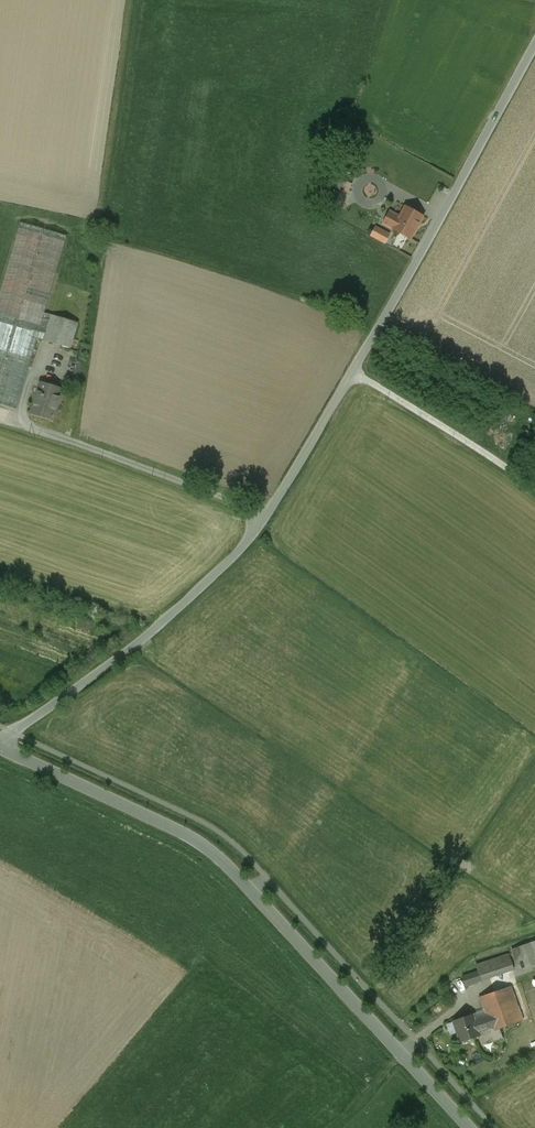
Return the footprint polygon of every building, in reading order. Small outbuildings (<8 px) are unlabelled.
[(346,184),(337,180),(331,195),(339,198),(339,199),(346,184)] [(339,198),(331,195),(328,201),(335,205),(339,198)] [(405,207),(400,217),(389,212),(383,224),(393,229),(393,230),(410,239),(422,216),(405,207)] [(0,291),(0,405),(16,409),(37,338),(71,348),(78,323),(44,313),(67,236),(20,222),(0,291)] [(394,238),(380,231),(376,236),(391,244),(394,238)] [(62,389),(40,382),(31,414),(53,420),(56,409),(53,408),(59,389),(62,390),(62,389)] [(517,948),(525,969),(534,965),(534,942),(517,948)] [(508,955),(476,966),(478,972),(479,972),(482,980),(513,969),(508,955)] [(478,972),(462,977),(465,986),(482,980),(479,972),(478,972)] [(510,987),(479,997),(486,1017),(491,1032),(499,1029),(522,1021),(510,987)] [(471,1015),(453,1021),(461,1042),(478,1036),(481,1046),(503,1038),(499,1029),(491,1032),(486,1017),(474,1021),(472,1014),(471,1014),(471,1015)]
